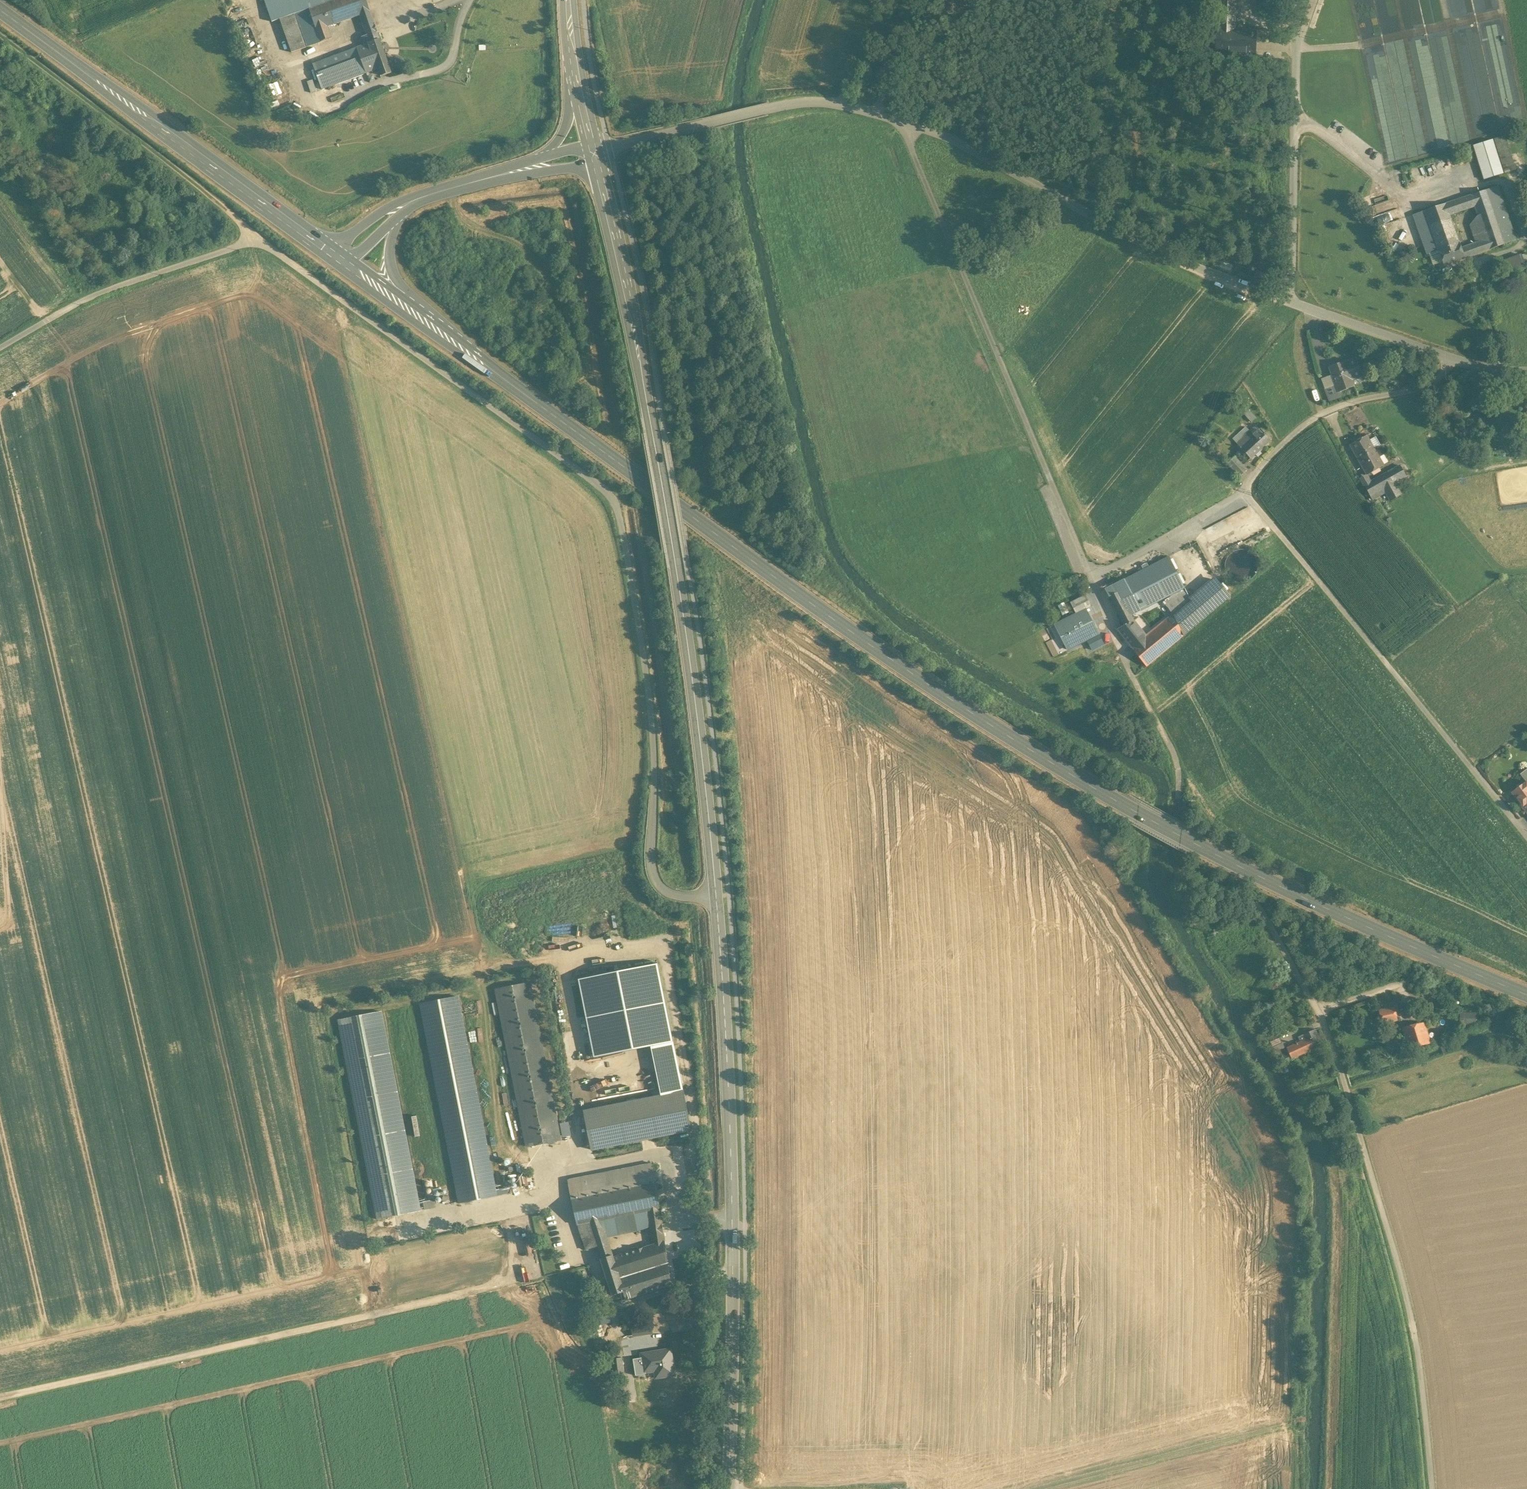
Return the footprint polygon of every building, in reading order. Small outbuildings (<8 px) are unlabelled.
[(272,22),(280,19),(295,14),(295,13),(328,1),(331,0),(265,0),(272,22)] [(328,1),(295,13),(295,14),(280,19),(292,52),(332,38),(328,27),(361,15),(370,11),(366,0),(331,0),(328,1)] [(1235,1),(1220,1),(1219,30),(1216,30),(1216,53),(1255,54),(1256,31),(1234,31),(1235,1)] [(370,11),(361,15),(363,22),(362,22),(364,28),(365,28),(367,31),(368,35),(377,32),(376,28),(370,11)] [(368,35),(362,37),(365,45),(357,48),(366,73),(370,72),(380,68),(382,75),(381,75),(382,76),(392,73),(377,32),(368,35)] [(357,48),(313,64),(322,90),(366,73),(357,48)] [(380,68),(370,72),(373,79),(382,76),(381,75),(382,75),(380,68)] [(314,79),(307,82),(311,92),(317,90),(314,79)] [(274,95),(282,92),(279,82),(270,85),(274,95)] [(1495,140),(1505,173),(1515,169),(1505,137),(1495,140)] [(1473,146),(1484,180),(1503,174),(1492,140),(1473,146)] [(1503,235),(1513,231),(1498,186),(1487,190),(1503,235)] [(1503,235),(1487,190),(1471,195),(1474,207),(1480,223),(1486,240),(1503,235)] [(1392,256),(1413,249),(1398,210),(1383,191),(1356,201),(1376,228),(1381,227),(1392,256)] [(1474,207),(1471,195),(1446,204),(1450,216),(1474,207)] [(1457,238),(1450,216),(1446,204),(1415,215),(1430,254),(1438,251),(1438,249),(1459,242),(1462,242),(1460,237),(1457,238)] [(1486,240),(1480,223),(1471,226),(1477,243),(1486,240)] [(1474,244),(1478,254),(1498,246),(1516,241),(1513,231),(1503,235),(1486,240),(1477,243),(1474,244)] [(1459,242),(1438,249),(1438,251),(1442,262),(1444,266),(1471,257),(1467,246),(1461,249),(1459,242)] [(1467,246),(1471,257),(1478,254),(1474,244),(1467,246)] [(1433,265),(1442,262),(1438,251),(1430,254),(1433,265)] [(1520,255),(1500,263),(1503,276),(1526,269),(1520,255)] [(1356,359),(1330,368),(1339,392),(1354,386),(1352,379),(1362,376),(1356,359)] [(1248,409),(1242,413),(1249,422),(1255,418),(1248,409)] [(1272,442),(1258,427),(1255,430),(1251,425),(1236,439),(1254,459),(1272,442)] [(1367,435),(1350,446),(1367,475),(1383,466),(1367,435)] [(1415,489),(1403,465),(1375,480),(1373,477),(1367,480),(1378,500),(1389,494),(1392,501),(1415,489)] [(1248,507),(1205,529),(1219,555),(1267,531),(1248,507)] [(1214,574),(1197,542),(1183,549),(1200,581),(1214,574)] [(1241,550),(1237,551),(1234,552),(1231,554),(1228,557),(1227,560),(1226,563),(1225,567),(1226,570),(1227,574),(1229,577),(1232,579),(1235,581),(1239,582),(1242,582),(1246,582),(1249,580),(1252,578),(1255,576),(1256,572),(1257,569),(1258,565),(1257,562),(1256,558),(1254,555),(1251,553),(1248,551),(1244,550),(1241,550)] [(1119,592),(1131,616),(1143,610),(1135,595),(1137,593),(1177,573),(1168,556),(1152,565),(1142,570),(1114,585),(1117,593),(1119,592)] [(1142,570),(1152,565),(1150,560),(1139,565),(1142,570)] [(1135,595),(1143,610),(1171,595),(1171,597),(1136,624),(1134,622),(1124,626),(1117,630),(1147,666),(1205,617),(1192,602),(1189,596),(1177,573),(1137,593),(1135,595)] [(1192,602),(1205,617),(1230,597),(1214,577),(1189,596),(1192,602)] [(1117,593),(1114,585),(1106,589),(1110,597),(1117,593)] [(1117,593),(1110,597),(1124,626),(1134,622),(1131,616),(1119,592),(1117,593)] [(1077,614),(1056,624),(1068,649),(1098,635),(1091,607),(1085,595),(1071,602),(1077,614)] [(1512,794),(1526,816),(1526,772),(1521,776),(1526,784),(1512,794)] [(658,964),(579,980),(594,1057),(673,1042),(658,964)] [(528,983),(497,989),(528,1147),(560,1141),(528,983)] [(1389,995),(1374,999),(1380,1019),(1394,1015),(1389,995)] [(458,997),(421,1004),(460,1203),(508,1194),(507,1188),(496,1190),(458,997)] [(382,1012),(339,1020),(378,1219),(421,1211),(382,1012)] [(1474,1024),(1474,1012),(1463,1012),(1463,1024),(1474,1024)] [(1425,1023),(1405,1027),(1411,1050),(1430,1046),(1425,1023)] [(1315,1035),(1280,1046),(1286,1063),(1320,1051),(1315,1035)] [(683,1091),(585,1111),(593,1150),(691,1131),(683,1091)] [(624,1292),(626,1300),(672,1286),(657,1184),(653,1164),(567,1180),(577,1225),(578,1225),(586,1250),(598,1246),(602,1259),(601,1259),(612,1296),(624,1292)] [(525,1172),(510,1174),(512,1188),(527,1185),(525,1172)] [(425,1201),(427,1208),(437,1206),(435,1199),(425,1201)] [(671,1350),(642,1354),(643,1359),(645,1374),(646,1374),(645,1372),(659,1370),(660,1377),(674,1375),(671,1350)] [(622,1357),(612,1359),(614,1373),(624,1371),(622,1357)] [(645,1374),(643,1359),(634,1361),(636,1376),(645,1374)] [(624,1371),(614,1373),(618,1398),(627,1396),(624,1371)]
